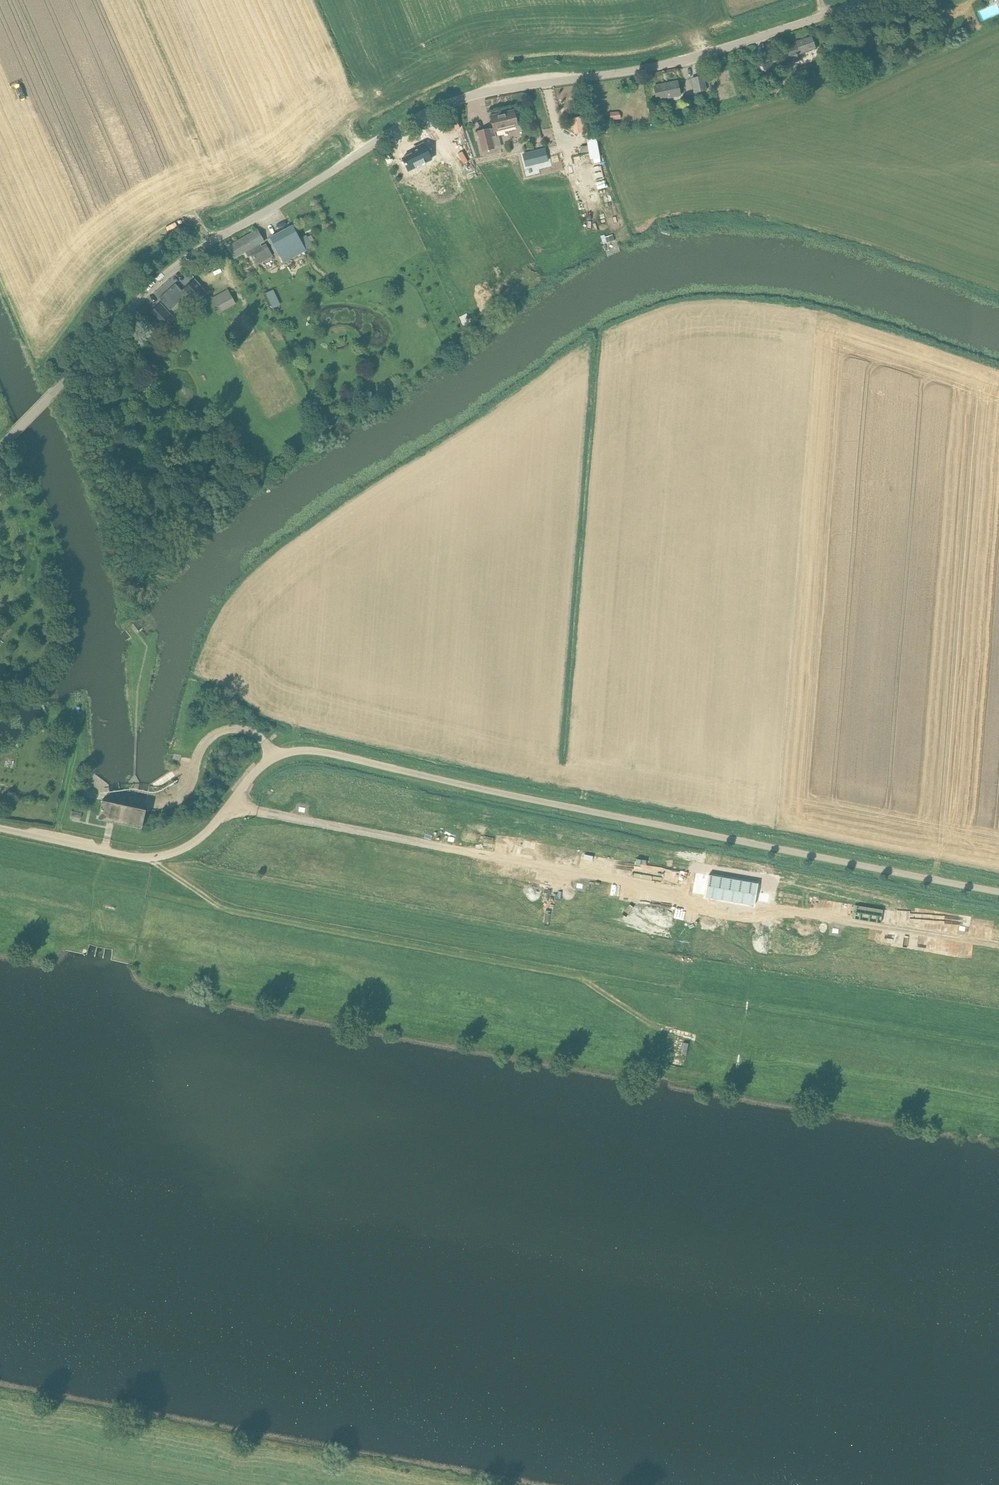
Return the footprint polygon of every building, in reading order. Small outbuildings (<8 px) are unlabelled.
[(786,48),(787,51),(790,58),(791,63),(799,60),(797,54),(815,47),(811,37),(796,42),(797,45),(786,48)] [(790,58),(787,51),(771,57),(773,62),(776,69),(791,63),(790,58)] [(778,75),(776,69),(773,62),(762,66),(767,79),(778,75)] [(703,76),(692,78),(695,92),(706,90),(703,76)] [(677,81),(654,86),(657,100),(680,95),(677,81)] [(766,94),(780,89),(778,81),(762,86),(766,94)] [(514,110),(490,116),(493,128),(490,129),(489,129),(478,131),(482,151),(494,148),(492,137),(496,136),(495,131),(518,126),(517,122),(518,121),(517,115),(515,114),(514,110)] [(610,112),(611,120),(620,119),(620,115),(619,111),(610,112)] [(585,116),(576,118),(579,132),(588,131),(585,116)] [(441,122),(445,132),(445,134),(460,129),(456,117),(441,122)] [(433,160),(425,145),(415,149),(416,151),(403,158),(410,172),(433,160)] [(596,168),(588,170),(591,179),(598,177),(596,168)] [(270,237),(274,244),(271,245),(275,253),(278,251),(284,262),(305,251),(313,247),(307,235),(299,239),(292,226),(270,237)] [(228,247),(233,256),(234,258),(245,252),(248,258),(252,256),(257,265),(272,257),(267,246),(255,252),(253,248),(251,245),(247,237),(228,247)] [(175,283),(159,297),(170,310),(187,294),(196,304),(207,294),(201,287),(195,280),(182,291),(175,283)] [(266,293),(273,308),(281,305),(274,289),(266,293)] [(230,293),(213,301),(219,313),(236,304),(230,293)] [(145,310),(143,312),(155,324),(168,312),(157,299),(156,300),(145,310)] [(171,753),(170,758),(180,760),(180,759),(190,762),(192,757),(171,753)] [(8,762),(6,769),(14,770),(16,763),(8,762)] [(99,818),(142,828),(146,808),(133,806),(122,803),(103,799),(99,818)]
